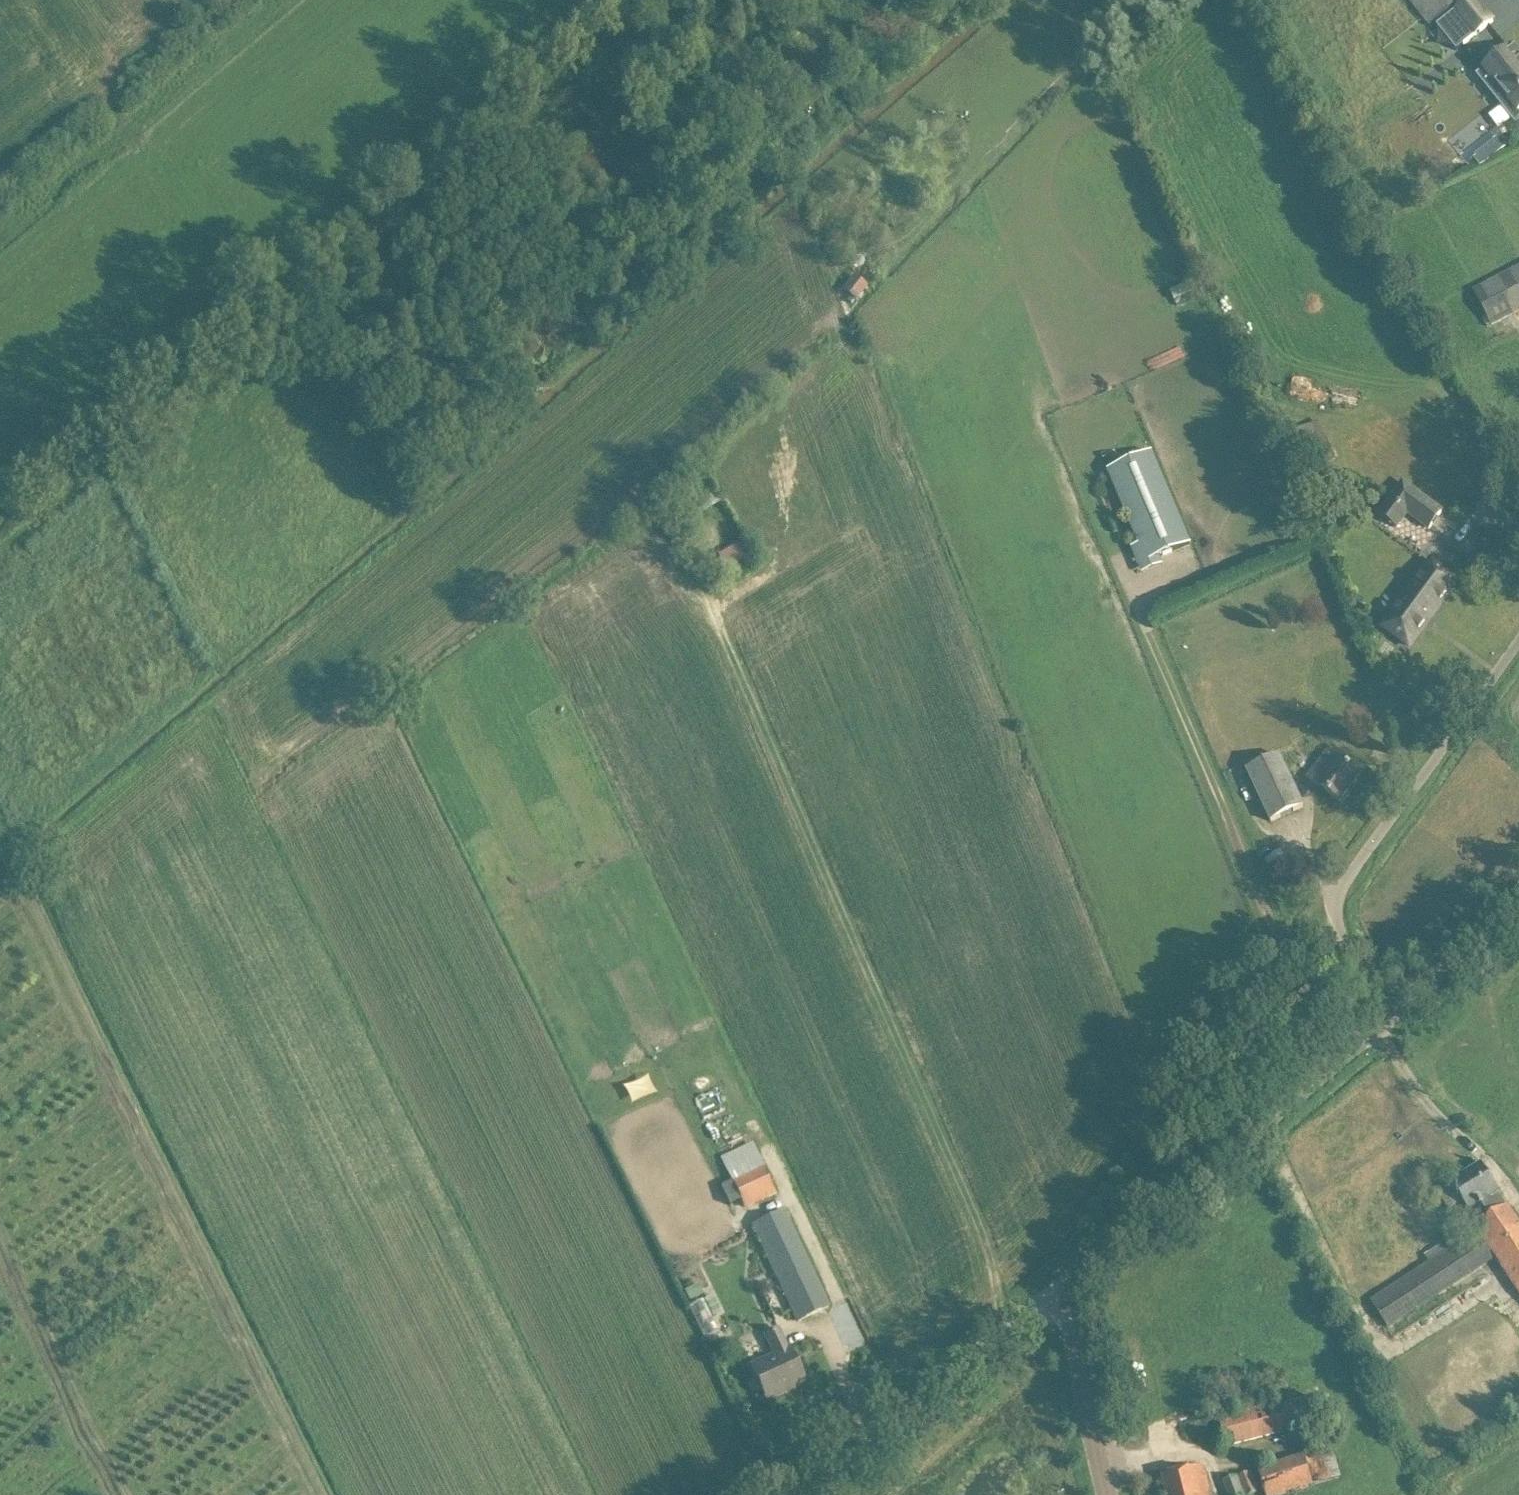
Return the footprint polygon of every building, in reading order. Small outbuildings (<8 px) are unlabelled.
[(1423,18),(1429,26),(1462,0),(1409,0),(1423,18)] [(1436,27),(1455,51),(1491,23),(1473,0),(1470,0),(1436,27)] [(1478,74),(1488,86),(1503,105),(1511,99),(1518,109),(1518,54),(1512,46),(1497,59),(1486,67),(1483,69),(1478,74)] [(1492,328),(1518,314),(1518,268),(1473,291),(1492,328)] [(856,279),(844,293),(856,304),(865,293),(868,290),(856,279)] [(1336,459),(1321,420),(1282,436),(1298,475),(1336,459)] [(1139,567),(1160,558),(1191,545),(1152,453),(1108,471),(1139,545),(1132,548),(1139,567)] [(1376,515),(1397,530),(1409,513),(1430,528),(1442,512),(1400,482),(1376,515)] [(1383,628),(1409,647),(1458,581),(1431,561),(1383,628)] [(1319,787),(1323,790),(1339,802),(1359,775),(1339,760),(1329,753),(1318,767),(1328,774),(1319,787)] [(1247,770),(1254,786),(1271,822),(1304,807),(1279,755),(1247,770)] [(720,1160),(731,1182),(732,1181),(744,1209),(749,1207),(749,1208),(776,1196),(753,1145),(720,1160)] [(1387,1329),(1495,1259),(1518,1295),(1518,1227),(1508,1210),(1492,1182),(1481,1165),(1439,1193),(1450,1210),(1462,1202),(1469,1212),(1472,1210),(1481,1224),(1476,1227),(1480,1233),(1372,1303),(1383,1319),(1387,1329)] [(753,1227),(798,1322),(829,1308),(784,1212),(753,1227)] [(697,1285),(684,1291),(689,1302),(703,1295),(697,1285)] [(688,1308),(704,1340),(719,1332),(703,1301),(688,1308)] [(722,1321),(726,1329),(743,1320),(739,1312),(722,1321)] [(752,1368),(765,1395),(788,1385),(790,1390),(804,1383),(789,1350),(788,1351),(779,1330),(765,1336),(775,1357),(752,1368)] [(1321,1422),(1314,1397),(1274,1408),(1274,1405),(1238,1414),(1219,1419),(1226,1447),(1246,1442),(1321,1422)] [(1265,1494),(1287,1494),(1312,1488),(1312,1485),(1340,1477),(1331,1451),(1304,1459),(1303,1457),(1258,1470),(1265,1494)] [(1167,1494),(1209,1494),(1202,1467),(1163,1477),(1167,1494)] [(1227,1494),(1250,1494),(1259,1491),(1251,1473),(1239,1478),(1238,1475),(1222,1482),(1227,1494)]
